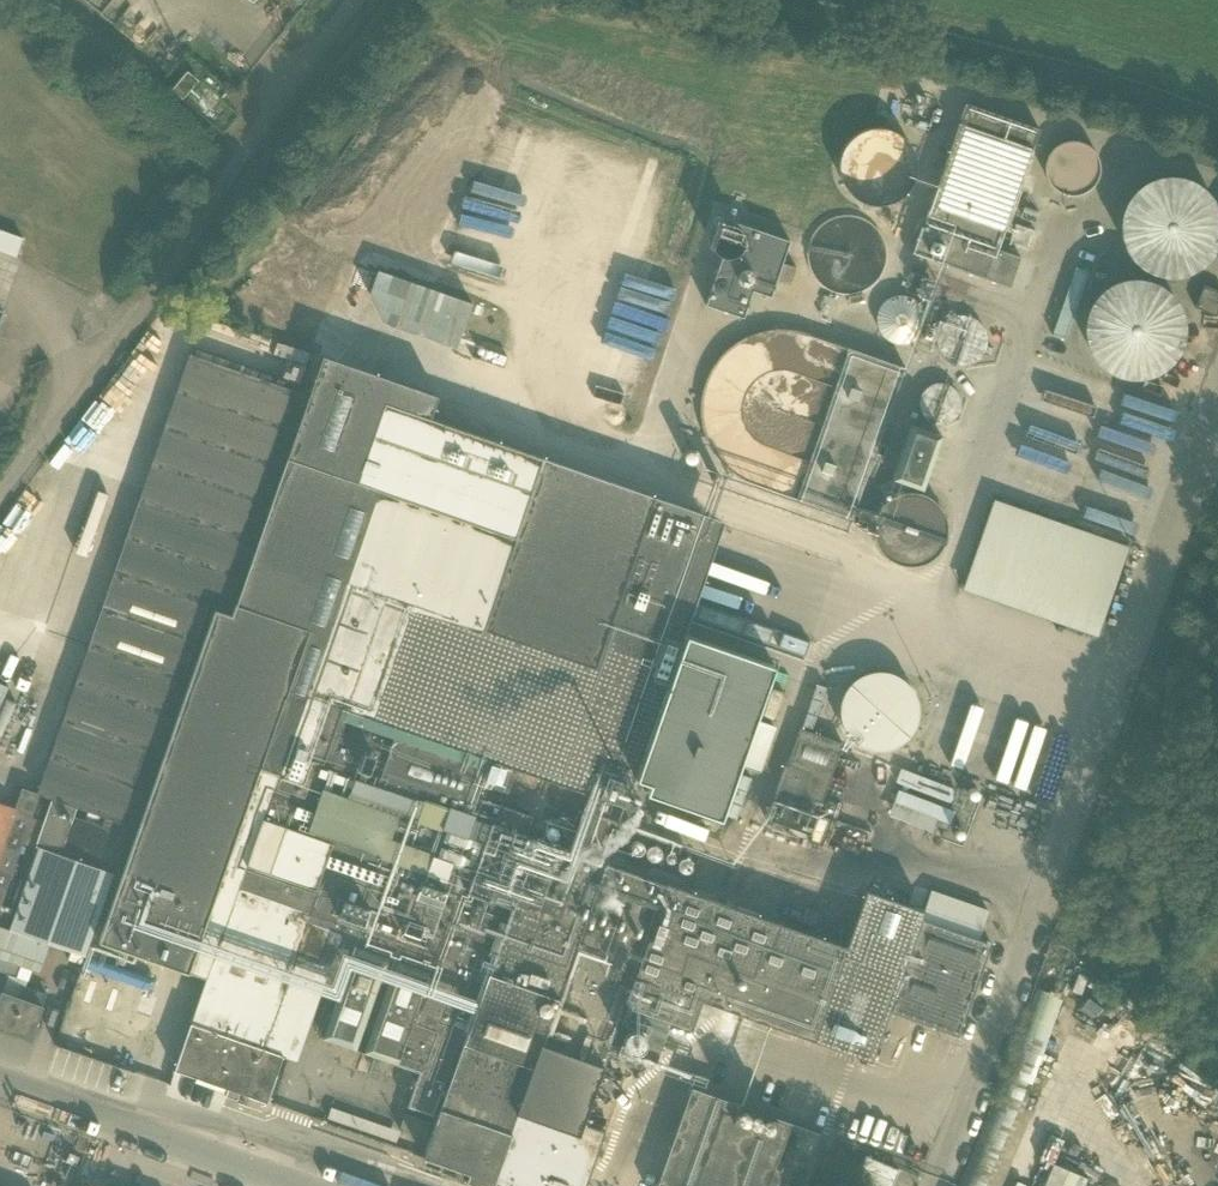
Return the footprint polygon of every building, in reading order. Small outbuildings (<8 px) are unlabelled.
[(187,71),(172,90),(183,99),(198,80),(187,71)] [(965,102),(912,252),(1011,286),(1021,257),(998,248),(1039,128),(965,102)] [(876,127),(866,129),(858,132),(851,139),(844,147),(841,155),(840,164),(840,175),(844,183),(850,192),(857,198),(867,203),(875,204),(884,204),(891,203),(898,199),(904,194),(910,188),(914,183),(916,175),(917,164),(916,155),(911,146),(907,139),(900,134),(891,130),(884,128),(876,127)] [(1091,141),(1058,151),(1069,187),(1102,177),(1091,141)] [(1135,189),(1127,199),(1122,211),(1120,223),(1120,236),(1125,248),(1132,259),(1138,265),(1145,270),(1154,273),(1165,276),(1178,276),(1190,273),(1201,266),(1210,257),(1217,246),(1217,242),(1217,209),(1213,197),(1204,188),(1194,181),(1182,176),(1169,175),(1157,177),(1145,182),(1135,189)] [(831,218),(822,223),(811,236),(808,242),(807,251),(807,260),(809,267),(814,276),(820,283),(829,290),(839,293),(848,294),(850,303),(865,300),(863,291),(869,287),(877,280),(883,272),(887,263),(888,255),(887,248),(883,237),(879,229),(871,221),(860,217),(852,214),(842,215),(831,218)] [(736,219),(708,302),(746,315),(755,288),(773,294),(792,238),(736,219)] [(29,235),(3,229),(0,240),(0,246),(25,252),(29,235)] [(396,270),(380,316),(470,346),(485,300),(396,270)] [(1122,279),(1110,284),(1100,292),(1091,302),(1086,313),(1083,326),(1085,339),(1089,350),(1097,361),(1106,370),(1118,376),(1130,379),(1142,378),(1154,375),(1165,369),(1174,359),(1181,349),(1185,337),(1185,324),(1183,312),(1177,301),(1169,291),(1158,283),(1147,279),(1134,277),(1122,279)] [(1194,306),(1216,315),(1217,310),(1217,290),(1205,284),(1194,306)] [(878,311),(878,313),(878,316),(879,318),(879,321),(880,323),(882,327),(884,329),(886,331),(888,333),(890,334),(891,335),(894,336),(898,337),(902,338),(905,338),(907,338),(909,337),(911,337),(914,336),(916,334),(917,333),(920,331),(922,329),(924,326),(925,324),(926,323),(927,320),(927,318),(927,316),(928,313),(927,311),(927,309),(927,306),(926,304),(925,302),(923,299),(922,298),(920,296),(917,293),(916,292),(914,291),(912,290),(908,289),(904,289),(899,289),(896,290),(894,290),(891,291),(889,293),(886,295),(885,296),(884,297),(882,300),(881,302),(880,305),(879,306),(878,309),(878,311)] [(988,338),(988,336),(988,334),(988,331),(987,330),(986,327),(986,325),(984,323),(983,321),(981,319),(979,317),(977,316),(974,314),(969,312),(966,312),(963,312),(961,312),(958,312),(956,313),(953,314),(950,315),(948,317),(946,319),(944,321),(943,322),(942,324),(941,327),(940,329),(939,331),(939,335),(939,336),(939,339),(939,341),(939,342),(941,346),(942,348),(943,350),(944,352),(946,354),(949,356),(952,358),(953,359),(956,360),(958,361),(963,361),(966,361),(968,361),(969,360),(972,360),(975,358),(977,357),(981,354),(983,352),(984,350),(985,348),(986,346),(987,344),(988,341),(988,338)] [(783,495),(850,521),(904,367),(850,348),(808,333),(788,328),(777,328),(767,329),(756,333),(739,340),(728,348),(717,361),(708,375),(703,389),(701,402),(701,418),(703,429),(709,445),(716,456),(724,466),(735,475),(742,480),(761,487),(783,495)] [(430,417),(438,395),(322,355),(308,395),(258,539),(233,612),(306,636),(283,703),(325,719),(328,710),(330,703),(609,799),(617,777),(633,783),(724,520),(430,417)] [(921,397),(921,398),(921,401),(921,403),(922,404),(923,407),(924,409),(925,411),(927,414),(930,416),(932,418),(934,418),(936,419),(938,420),(942,420),(946,420),(949,419),(951,418),(954,417),(955,415),(957,414),(958,413),(960,411),(962,407),(962,406),(963,403),(964,399),(964,397),(963,395),(963,393),(962,391),(962,389),(960,387),(959,385),(958,384),(956,382),(954,381),(952,379),(950,379),(948,378),(946,377),(942,377),(940,377),(938,377),(934,379),(931,380),(929,382),(927,383),(925,385),(924,386),(923,388),(922,390),(922,393),(921,395),(921,397)] [(892,466),(946,485),(964,435),(911,416),(892,466)] [(948,527),(948,525),(948,521),(947,517),(946,513),(946,511),(944,507),(942,504),(940,501),(938,499),(935,496),(932,494),(930,492),(926,491),(923,489),(919,488),(915,488),(912,487),(910,488),(906,488),(903,488),(898,490),(895,491),(893,492),(889,495),(885,498),(883,501),(880,504),(879,506),(877,511),(875,514),(875,517),(874,521),(874,525),(874,527),(875,531),(875,535),(877,539),(878,542),(880,545),(882,548),(884,551),(887,553),(891,556),(894,558),(897,559),(901,560),(905,561),(909,562),(911,562),(915,562),(919,561),(923,560),(926,559),(929,558),(932,555),(935,553),(938,551),(940,548),(943,544),(944,542),(945,540),(946,537),(947,534),(948,531),(948,527)] [(1109,632),(1137,540),(1000,498),(972,590),(1109,632)] [(259,768),(268,744),(283,703),(306,636),(233,612),(209,604),(187,669),(184,677),(132,826),(115,874),(121,876),(97,945),(187,977),(188,973),(205,980),(222,932),(204,926),(259,768)] [(688,633),(638,778),(650,782),(647,792),(723,818),(777,663),(688,633)] [(856,745),(927,746),(929,673),(858,671),(856,745)] [(5,702),(13,683),(0,678),(0,700),(5,702)] [(282,1055),(263,1048),(287,978),(338,994),(323,1038),(420,1071),(407,1106),(433,1115),(475,999),(479,1000),(423,1154),(489,1178),(486,1185),(493,1185),(495,1181),(510,1185),(585,1185),(602,1140),(582,1133),(636,977),(686,995),(718,901),(606,862),(620,821),(597,814),(584,854),(527,834),(533,816),(478,796),(488,766),(398,735),(328,710),(325,719),(283,703),(268,744),(259,768),(204,926),(222,932),(205,980),(175,1070),(229,1088),(226,1097),(238,1101),(240,1093),(267,1102),(282,1055)] [(843,742),(799,727),(778,786),(822,802),(843,742)] [(901,768),(895,782),(948,802),(953,788),(901,768)] [(893,802),(937,819),(950,824),(955,811),(898,790),(893,802)] [(9,931),(0,928),(0,959),(39,973),(49,944),(69,951),(66,960),(80,965),(83,956),(112,873),(128,825),(97,814),(93,823),(72,816),(75,808),(50,800),(34,847),(37,848),(9,931)] [(33,815),(0,804),(0,908),(33,815)] [(846,946),(718,901),(686,995),(871,1060),(889,1010),(958,1035),(991,943),(977,938),(982,925),(926,908),(925,910),(866,889),(846,946)] [(933,889),(926,908),(982,925),(988,909),(933,889)] [(47,994),(23,985),(18,998),(2,992),(0,999),(0,1029),(31,1040),(47,994)] [(1056,995),(1034,987),(969,1185),(999,1185),(1026,1105),(1021,1103),(1056,995)] [(823,1134),(692,1088),(657,1185),(805,1185),(823,1134)] [(332,1107),(328,1118),(397,1142),(401,1131),(332,1107)] [(425,1138),(431,1122),(405,1113),(400,1129),(425,1138)] [(1089,1178),(1057,1163),(1047,1185),(1085,1185),(1089,1178)]
